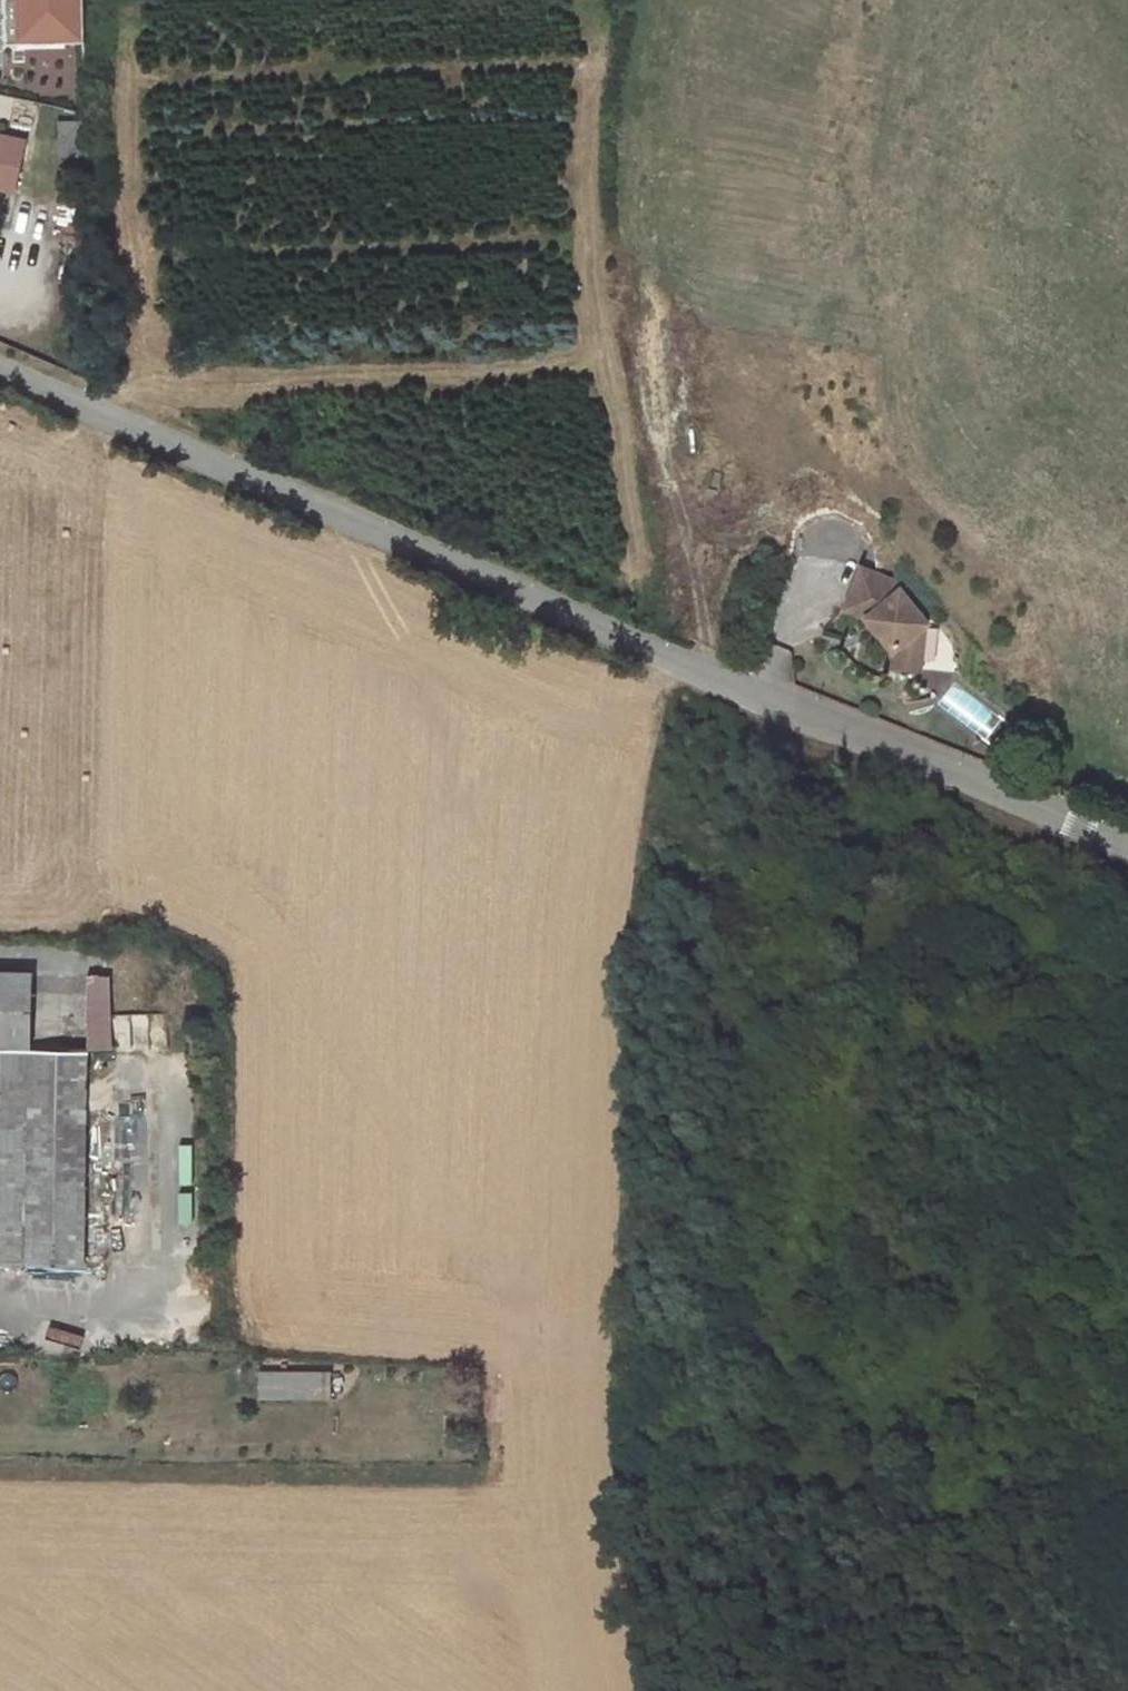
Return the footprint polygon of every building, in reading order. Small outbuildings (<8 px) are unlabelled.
[(3,39),(14,39),(15,47),(83,45),(82,0),(2,0),(3,39)] [(0,139),(0,191),(11,193),(20,143),(0,139)] [(861,570),(844,608),(866,616),(894,650),(891,665),(919,669),(922,643),(915,634),(924,624),(899,591),(896,594),(880,577),(861,570)] [(929,631),(921,665),(944,670),(952,636),(929,631)] [(952,683),(936,704),(984,741),(1000,721),(952,683)] [(0,965),(0,1259),(83,1258),(81,1038),(24,1039),(2,1039),(1,965),(0,965)] [(2,1039),(24,1039),(23,965),(1,965),(2,1039)] [(330,1401),(332,1378),(263,1376),(261,1398),(330,1401)]
